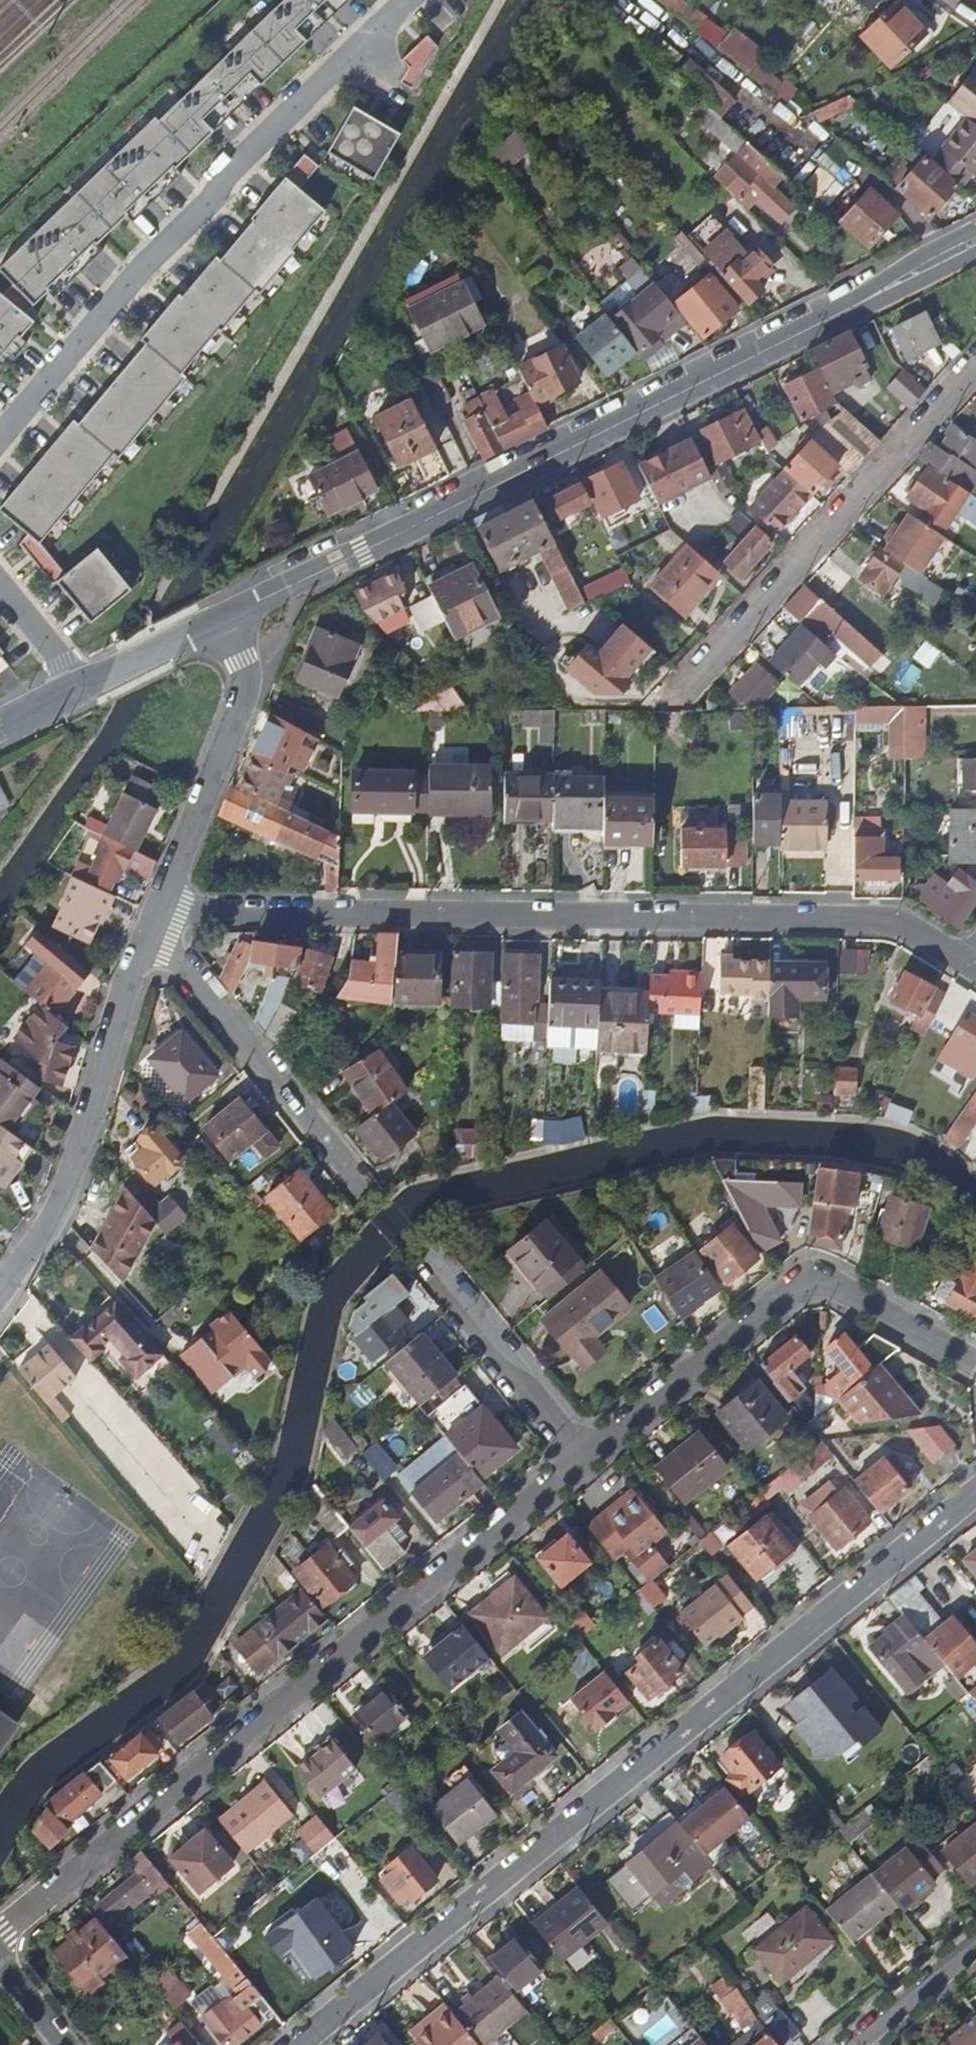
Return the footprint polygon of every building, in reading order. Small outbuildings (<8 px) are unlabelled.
[(3,267),(38,304),(49,294),(52,290),(58,296),(75,279),(78,277),(72,271),(82,263),(87,268),(92,264),(107,249),(102,244),(108,238),(129,218),(132,215),(137,221),(157,202),(152,196),(161,188),(166,193),(186,175),(181,169),(231,120),(224,113),(272,66),(280,73),(324,30),(317,22),(339,0),(289,0),(165,121),(161,118),(3,267)] [(324,30),(355,0),(339,0),(317,22),(324,30)] [(895,1),(860,34),(890,66),(925,33),(895,1)] [(678,16),(695,29),(705,16),(688,2),(678,16)] [(730,29),(717,48),(747,72),(763,55),(730,29)] [(400,82),(411,88),(436,46),(426,36),(401,60),(408,67),(400,82)] [(675,77),(720,117),(733,101),(689,61),(675,77)] [(224,113),(231,120),(280,73),(272,66),(224,113)] [(971,74),(951,105),(968,118),(975,125),(975,76),(971,74)] [(351,108),(325,153),(370,179),(396,133),(351,108)] [(770,162),(761,155),(720,117),(709,129),(731,149),(733,147),(761,172),(770,162)] [(968,118),(934,162),(962,184),(971,172),(974,174),(975,172),(975,125),(968,118)] [(513,130),(493,156),(509,168),(529,142),(513,130)] [(804,194),(822,210),(838,193),(777,137),(761,155),(770,162),(804,194)] [(715,178),(749,210),(759,200),(782,223),(794,210),(737,156),(715,178)] [(6,504),(0,511),(30,536),(21,546),(54,586),(58,583),(74,602),(80,611),(91,623),(132,590),(99,549),(66,576),(41,545),(117,455),(121,459),(190,380),(184,375),(223,330),(225,331),(259,292),(263,296),(297,256),(294,254),(328,214),(327,213),(303,193),(322,170),(307,157),(259,214),(254,220),(257,222),(251,229),(229,254),(222,262),(219,259),(215,264),(191,292),(185,299),(182,296),(172,307),(153,330),(144,341),(149,346),(145,350),(123,377),(112,390),(87,419),(81,426),(76,421),(69,430),(47,456),(29,478),(6,504)] [(926,158),(899,190),(931,218),(958,187),(926,158)] [(157,202),(166,193),(161,188),(152,196),(157,202)] [(822,210),(838,225),(841,222),(869,246),(898,214),(870,189),(854,206),(838,193),(822,210)] [(690,241),(697,248),(709,261),(748,304),(763,290),(754,280),(770,264),(757,250),(749,257),(718,223),(705,235),(701,232),(690,241)] [(709,261),(697,248),(689,254),(702,268),(709,261)] [(78,277),(87,268),(82,263),(72,271),(78,277)] [(704,337),(737,308),(709,275),(675,303),(704,337)] [(431,352),(483,326),(461,283),(410,309),(431,352)] [(608,318),(635,350),(643,360),(663,344),(661,341),(686,320),(654,283),(619,312),(615,307),(605,315),(608,318)] [(6,357),(12,362),(16,358),(31,341),(24,335),(27,332),(37,320),(0,289),(0,364),(6,357)] [(605,315),(577,339),(607,373),(635,350),(608,318),(605,315)] [(936,330),(928,315),(894,333),(908,359),(942,342),(936,330)] [(848,333),(812,351),(833,392),(838,389),(835,381),(863,366),(864,365),(848,333)] [(531,394),(535,402),(578,381),(561,348),(518,368),(531,394)] [(5,372),(12,362),(6,357),(0,364),(0,368),(5,372)] [(911,406),(928,387),(904,367),(887,387),(911,406)] [(838,404),(820,369),(800,378),(797,373),(782,381),(804,421),(816,415),(821,425),(832,419),(827,409),(838,404)] [(504,448),(548,427),(535,402),(531,394),(522,398),(527,410),(511,417),(497,390),(479,398),(504,448)] [(899,420),(910,408),(890,391),(879,403),(899,420)] [(482,458),(504,448),(479,398),(463,406),(467,415),(462,418),(482,458)] [(435,446),(412,399),(375,417),(399,464),(435,446)] [(761,441),(745,410),(703,432),(718,462),(761,441)] [(850,475),(880,441),(845,410),(809,438),(811,440),(838,464),(850,475)] [(918,458),(929,466),(966,490),(975,476),(975,474),(954,459),(959,451),(975,461),(975,438),(952,422),(942,432),(951,437),(938,456),(926,450),(918,458)] [(712,478),(693,438),(675,447),(696,487),(712,478)] [(785,470),(786,471),(812,494),(838,464),(811,440),(785,470)] [(639,465),(659,505),(696,487),(675,447),(639,465)] [(328,514),(376,489),(356,451),(308,475),(328,514)] [(603,517),(638,499),(634,489),(639,487),(635,480),(630,482),(621,463),(585,481),(603,517)] [(966,490),(929,466),(910,495),(925,504),(916,517),(938,531),(957,502),(971,511),(975,505),(975,497),(966,490)] [(812,494),(786,471),(751,510),(776,533),(812,494)] [(588,503),(578,485),(543,502),(552,522),(588,503)] [(502,505),(473,520),(498,570),(540,550),(551,573),(555,572),(568,566),(535,500),(507,514),(502,505)] [(944,535),(938,531),(916,517),(910,513),(902,525),(894,537),(887,533),(878,546),(912,569),(918,573),(944,535)] [(894,522),(887,533),(894,537),(902,525),(895,522),(894,522)] [(724,563),(741,578),(771,543),(756,529),(724,563)] [(722,574),(689,545),(651,588),(681,614),(706,587),(707,589),(722,574)] [(859,580),(882,594),(902,565),(879,550),(859,580)] [(430,587),(433,592),(445,618),(454,637),(497,615),(472,566),(430,587)] [(569,612),(577,608),(586,603),(579,590),(568,566),(555,572),(569,600),(564,604),(565,607),(569,612)] [(630,581),(624,568),(579,590),(586,603),(595,599),(610,591),(630,581)] [(944,591),(918,573),(912,569),(903,582),(905,583),(935,603),(944,591)] [(367,611),(376,621),(404,608),(398,594),(406,590),(397,572),(355,593),(365,611),(367,611)] [(804,586),(784,608),(801,622),(803,621),(832,646),(839,638),(865,662),(876,651),(804,586)] [(445,618),(433,592),(409,604),(422,630),(445,618)] [(626,677),(652,648),(625,625),(599,655),(588,646),(569,669),(597,692),(622,692),(631,682),(626,677)] [(837,653),(804,625),(771,663),(799,687),(819,662),(825,667),(837,653)] [(298,680),(338,696),(358,645),(319,629),(298,680)] [(759,705),(780,680),(759,661),(735,689),(744,696),(744,708),(760,708),(759,705)] [(440,691),(412,711),(428,711),(441,711),(454,711),(440,691)] [(905,707),(901,707),(856,708),(855,715),(856,724),(890,724),(891,747),(904,747),(905,707)] [(919,707),(905,707),(904,747),(904,759),(913,759),(919,759),(919,707)] [(428,711),(428,728),(441,727),(441,711),(428,711)] [(555,728),(555,711),(526,711),(526,728),(555,728)] [(294,751),(288,767),(302,771),(315,737),(270,712),(260,737),(294,751)] [(239,788),(272,803),(275,797),(288,767),(294,751),(260,737),(239,788)] [(904,759),(904,793),(912,793),(913,759),(904,759)] [(428,773),(429,808),(469,808),(470,813),(491,813),(491,766),(428,767),(428,773)] [(505,766),(505,811),(536,811),(537,813),(554,814),(554,779),(555,766),(505,766)] [(413,815),(412,773),(353,773),(353,813),(379,813),(379,815),(413,815)] [(429,816),(429,808),(428,773),(412,773),(413,815),(429,816)] [(107,837),(136,851),(155,810),(154,804),(162,788),(132,775),(104,836),(107,837)] [(554,779),(554,814),(554,823),(586,823),(586,827),(604,827),(604,801),(605,780),(554,779)] [(964,780),(964,795),(975,795),(975,780),(964,780)] [(12,804),(0,784),(0,812),(12,804)] [(231,784),(218,814),(317,857),(321,851),(340,859),(340,835),(287,810),(272,803),(239,788),(231,784)] [(780,791),(780,794),(780,847),(825,847),(825,836),(831,835),(831,825),(826,825),(826,802),(787,801),(786,791),(780,791)] [(753,794),(753,848),(780,847),(780,794),(753,794)] [(272,803),(287,810),(289,804),(275,797),(272,803)] [(653,843),(654,801),(604,801),(604,827),(604,842),(653,843)] [(953,808),(952,863),(975,863),(975,809),(953,808)] [(856,815),(857,833),(883,832),(883,814),(856,815)] [(681,867),(724,867),(724,831),(681,830),(681,867)] [(148,881),(157,861),(136,851),(107,837),(86,881),(108,892),(120,866),(148,881)] [(854,858),(854,878),(899,879),(900,858),(854,858)] [(337,893),(339,889),(339,868),(330,864),(326,892),(337,893)] [(975,904),(975,869),(968,870),(964,875),(958,871),(948,886),(933,877),(926,888),(917,887),(917,895),(914,899),(932,911),(934,908),(942,913),(941,917),(959,929),(975,904)] [(115,895),(108,892),(86,881),(73,875),(60,905),(63,906),(53,926),(89,943),(104,910),(107,911),(115,895)] [(25,991),(42,1005),(54,1015),(90,972),(35,926),(23,942),(48,963),(25,991)] [(398,934),(379,933),(379,961),(351,961),(348,975),(337,995),(395,1002),(397,954),(398,934)] [(311,939),(293,977),(321,991),(341,950),(311,939)] [(220,979),(232,994),(246,965),(252,952),(253,947),(238,941),(220,979)] [(285,993),(287,989),(299,948),(253,942),(253,947),(252,952),(246,965),(268,980),(285,993)] [(844,947),(842,970),(869,971),(870,948),(844,947)] [(453,1006),(490,1007),(492,954),(454,953),(453,1006)] [(397,954),(395,1002),(397,1002),(439,1003),(439,955),(397,954)] [(550,1040),(550,1024),(550,1006),(534,1006),(534,986),(539,986),(539,956),(504,955),(504,1023),(534,1023),(533,1040),(550,1040)] [(768,997),(770,962),(720,961),(719,993),(751,993),(751,998),(768,999),(768,997)] [(825,999),(825,963),(785,962),(783,997),(798,998),(825,999)] [(700,1009),(702,968),(677,967),(677,973),(650,972),(650,994),(649,1008),(700,1009)] [(921,1041),(942,1000),(899,977),(883,1007),(916,1024),(910,1035),(921,1041)] [(255,1021),(265,1033),(280,1003),(285,993),(268,980),(263,990),(269,994),(255,1021)] [(598,1048),(600,992),(600,982),(551,980),(550,980),(550,1006),(550,1024),(580,1025),(579,1047),(598,1048)] [(648,1051),(649,1008),(650,994),(600,992),(598,1048),(648,1051)] [(265,1033),(276,1046),(296,1010),(280,1003),(265,1033)] [(54,1015),(42,1005),(16,1039),(47,1063),(42,1079),(60,1086),(70,1050),(54,1045),(68,1026),(54,1015)] [(975,1073),(975,1018),(971,1015),(962,1030),(957,1028),(939,1057),(973,1078),(975,1073)] [(504,1039),(533,1040),(534,1023),(504,1023),(504,1039)] [(550,1040),(549,1047),(579,1047),(580,1025),(550,1024),(550,1040)] [(217,1075),(182,1033),(150,1059),(185,1101),(217,1075)] [(381,1050),(346,1070),(373,1114),(379,1110),(389,1104),(407,1092),(381,1050)] [(2,1058),(0,1060),(0,1074),(30,1098),(39,1086),(2,1058)] [(766,1067),(756,1066),(755,1087),(765,1087),(766,1067)] [(835,1068),(834,1093),(853,1093),(854,1068),(835,1068)] [(7,1130),(13,1135),(28,1115),(21,1110),(30,1098),(0,1074),(0,1125),(7,1130)] [(970,1156),(975,1147),(975,1095),(946,1140),(970,1156)] [(279,1146),(240,1099),(204,1129),(230,1160),(253,1141),(266,1157),(279,1146)] [(389,1104),(379,1110),(357,1128),(383,1160),(414,1134),(389,1104)] [(29,1146),(13,1135),(7,1130),(0,1125),(0,1184),(0,1185),(29,1146)] [(182,1160),(154,1127),(139,1140),(145,1148),(133,1158),(154,1183),(182,1160)] [(810,1241),(809,1241),(841,1248),(849,1207),(857,1208),(863,1174),(819,1169),(810,1241)] [(333,1211),(300,1171),(267,1198),(300,1238),(333,1211)] [(742,1219),(757,1247),(781,1234),(765,1204),(803,1205),(804,1182),(736,1179),(736,1172),(717,1171),(735,1206),(742,1219)] [(138,1201),(126,1187),(101,1233),(135,1252),(153,1218),(138,1201)] [(153,1218),(172,1241),(194,1223),(172,1195),(161,1204),(150,1191),(138,1201),(153,1218)] [(891,1196),(879,1235),(916,1246),(927,1207),(891,1196)] [(742,1219),(735,1206),(721,1213),(728,1227),(731,1226),(742,1219)] [(540,1288),(578,1257),(545,1220),(508,1251),(511,1254),(506,1258),(517,1271),(522,1267),(540,1288)] [(757,1257),(731,1226),(728,1227),(702,1250),(728,1281),(757,1257)] [(92,1250),(120,1281),(135,1252),(101,1233),(92,1250)] [(174,1246),(166,1237),(142,1257),(145,1262),(140,1266),(145,1271),(174,1246)] [(721,1288),(696,1251),(655,1278),(679,1315),(721,1288)] [(974,1256),(964,1274),(949,1266),(934,1294),(975,1318),(975,1258),(974,1256)] [(549,1298),(586,1267),(578,1257),(540,1288),(549,1298)] [(393,1273),(349,1326),(355,1333),(352,1336),(373,1361),(404,1335),(397,1327),(406,1319),(394,1304),(408,1292),(393,1273)] [(600,1273),(543,1320),(571,1354),(629,1306),(600,1273)] [(69,1338),(89,1361),(102,1349),(99,1346),(110,1337),(125,1353),(118,1360),(135,1379),(162,1354),(113,1305),(86,1330),(83,1326),(69,1338)] [(267,1354),(229,1309),(217,1320),(221,1325),(204,1340),(201,1337),(182,1355),(215,1393),(243,1369),(249,1369),(255,1375),(266,1366),(267,1354)] [(421,1333),(381,1366),(390,1376),(395,1372),(422,1404),(456,1376),(421,1333)] [(840,1396),(874,1369),(857,1349),(843,1334),(826,1348),(844,1370),(826,1385),(827,1393),(815,1392),(813,1418),(840,1396)] [(899,1348),(874,1334),(863,1346),(861,1344),(857,1349),(874,1369),(878,1365),(899,1348)] [(775,1383),(788,1400),(804,1387),(790,1369),(810,1354),(795,1336),(760,1364),(775,1382),(775,1383)] [(49,1344),(18,1369),(45,1402),(76,1376),(49,1344)] [(878,1365),(874,1369),(840,1396),(861,1423),(918,1415),(878,1365)] [(719,1413),(749,1450),(787,1418),(757,1381),(719,1413)] [(429,1419),(447,1440),(479,1478),(516,1448),(467,1388),(429,1419)] [(326,1434),(345,1458),(357,1447),(350,1438),(330,1415),(326,1434)] [(937,1425),(909,1429),(935,1462),(954,1447),(937,1425)] [(350,1438),(357,1447),(362,1453),(370,1447),(357,1432),(350,1438)] [(657,1468),(684,1501),(726,1467),(698,1433),(657,1468)] [(479,1478),(447,1440),(401,1477),(436,1520),(482,1482),(479,1478)] [(830,1451),(821,1440),(813,1447),(824,1461),(830,1451)] [(813,1447),(790,1466),(801,1480),(824,1461),(813,1447)] [(855,1482),(880,1512),(907,1490),(907,1488),(913,1482),(891,1455),(886,1459),(885,1458),(855,1482)] [(313,1485),(304,1502),(335,1535),(348,1527),(313,1485)] [(632,1489),(602,1513),(608,1520),(639,1496),(632,1489)] [(810,1518),(836,1548),(870,1519),(844,1489),(810,1518)] [(587,1526),(614,1559),(629,1546),(636,1555),(631,1559),(649,1581),(655,1576),(669,1565),(651,1543),(666,1531),(639,1496),(608,1520),(602,1513),(587,1526)] [(349,1528),(383,1569),(404,1552),(384,1528),(397,1517),(383,1501),(349,1528)] [(730,1546),(756,1577),(791,1548),(765,1517),(730,1546)] [(589,1562),(567,1534),(557,1542),(555,1539),(536,1555),(561,1585),(589,1562)] [(693,1546),(700,1541),(696,1535),(688,1541),(693,1546)] [(353,1580),(356,1578),(347,1567),(352,1562),(341,1549),(335,1553),(327,1545),(295,1574),(323,1605),(341,1590),(347,1591),(353,1586),(353,1580)] [(965,1560),(975,1574),(975,1551),(965,1560)] [(741,1616),(753,1606),(728,1575),(679,1614),(705,1646),(727,1627),(729,1630),(743,1618),(741,1616)] [(504,1652),(546,1618),(514,1578),(491,1597),(471,1613),(504,1652)] [(649,1581),(639,1590),(652,1606),(662,1598),(649,1581)] [(326,1617),(297,1582),(290,1587),(297,1594),(256,1628),(238,1654),(256,1675),(326,1617)] [(900,1608),(907,1617),(925,1639),(944,1624),(918,1593),(900,1608)] [(925,1639),(907,1617),(871,1647),(909,1693),(944,1663),(925,1639)] [(944,1663),(964,1687),(975,1677),(975,1647),(952,1617),(944,1624),(925,1639),(944,1663)] [(570,1628),(579,1639),(592,1628),(583,1618),(570,1628)] [(450,1688),(490,1655),(462,1621),(449,1632),(451,1633),(424,1655),(450,1688)] [(641,1660),(627,1672),(649,1698),(682,1669),(657,1639),(638,1656),(641,1660)] [(629,1701),(605,1672),(572,1699),(597,1730),(616,1715),(614,1713),(629,1701)] [(192,1692),(212,1716),(223,1707),(202,1683),(192,1692)] [(861,1706),(845,1687),(828,1701),(813,1684),(788,1704),(819,1741),(861,1706)] [(386,1690),(355,1715),(376,1740),(407,1712),(386,1690)] [(192,1692),(159,1719),(179,1743),(212,1716),(192,1692)] [(288,1735),(307,1754),(342,1718),(322,1699),(288,1735)] [(10,1717),(0,1710),(0,1731),(10,1717)] [(554,1755),(520,1713),(501,1729),(505,1734),(493,1744),(493,1753),(503,1764),(495,1771),(511,1790),(554,1755)] [(753,1732),(722,1758),(735,1774),(729,1779),(741,1794),(747,1790),(750,1792),(781,1766),(753,1732)] [(127,1778),(151,1759),(138,1744),(145,1738),(140,1733),(110,1758),(127,1778)] [(357,1767),(331,1735),(317,1747),(320,1750),(299,1768),(321,1796),(357,1767)] [(157,1753),(145,1738),(138,1744),(151,1759),(157,1753)] [(904,1777),(929,1756),(922,1748),(897,1768),(904,1777)] [(117,1781),(101,1762),(86,1774),(103,1793),(117,1781)] [(66,1821),(103,1793),(86,1774),(49,1800),(34,1828),(50,1846),(71,1826),(66,1821)] [(468,1780),(431,1811),(458,1843),(496,1813),(468,1780)] [(218,1819),(245,1853),(292,1815),(265,1782),(218,1819)] [(396,1787),(336,1837),(344,1847),(379,1819),(390,1832),(416,1811),(396,1787)] [(725,1787),(679,1824),(704,1853),(750,1816),(725,1787)] [(316,1852),(336,1837),(318,1815),(299,1831),(316,1852)] [(838,1831),(848,1843),(867,1827),(857,1815),(846,1824),(838,1831)] [(679,1824),(678,1822),(627,1864),(652,1895),(704,1853),(679,1824)] [(944,1850),(970,1884),(975,1879),(975,1824),(944,1850)] [(204,1829),(170,1858),(198,1892),(233,1863),(204,1829)] [(344,1847),(336,1837),(316,1852),(312,1856),(325,1872),(349,1854),(344,1847)] [(931,1874),(903,1840),(879,1860),(906,1893),(931,1874)] [(437,1880),(411,1848),(386,1868),(391,1873),(382,1880),(401,1903),(409,1897),(412,1900),(437,1880)] [(129,1857),(127,1859),(138,1873),(96,1908),(105,1920),(131,1900),(136,1904),(153,1890),(159,1896),(171,1885),(141,1849),(129,1857)] [(260,1898),(273,1888),(261,1873),(249,1884),(260,1898)] [(897,1904),(873,1874),(827,1911),(851,1941),(897,1904)] [(534,1925),(562,1960),(608,1922),(580,1887),(534,1925)] [(807,1907),(755,1948),(782,1981),(834,1939),(807,1907)] [(311,1920),(302,1908),(290,1917),(298,1930),(287,1938),(315,1977),(353,1949),(324,1910),(311,1920)] [(213,1937),(227,1926),(215,1912),(202,1923),(213,1937)] [(117,1943),(97,1918),(54,1954),(83,1990),(89,1985),(96,1993),(133,1963),(117,1943)] [(213,1937),(202,1923),(201,1922),(188,1933),(238,1994),(225,2003),(223,2001),(204,2017),(227,2044),(234,2044),(263,2022),(259,2018),(272,2008),(213,1937)] [(499,1977),(513,1993),(543,1968),(517,1937),(487,1962),(499,1977)] [(171,1969),(156,1984),(179,2006),(194,1990),(171,1969)] [(513,1993),(499,1977),(453,2013),(480,2044),(482,2044),(527,2010),(513,1993)] [(736,1989),(720,2001),(729,2015),(733,2013),(743,2027),(756,2018),(736,1989)] [(753,2004),(767,2021),(780,2010),(766,1993),(753,2004)] [(181,2021),(166,2002),(152,2014),(167,2032),(172,2028),(181,2021)] [(453,2013),(451,2010),(415,2039),(420,2044),(480,2044),(453,2013)] [(767,2021),(786,2044),(789,2044),(801,2035),(780,2010),(767,2021)] [(962,2026),(964,2029),(958,2034),(956,2031),(940,2044),(975,2044),(975,2015),(962,2026)] [(617,2027),(609,2017),(595,2029),(602,2038),(617,2027)] [(181,2021),(172,2028),(182,2040),(175,2044),(201,2044),(181,2021)] [(760,2026),(739,2044),(777,2044),(768,2034),(768,2035),(760,2026)] [(695,2029),(675,2044),(708,2044),(695,2029)] [(378,2036),(367,2044),(386,2044),(378,2036)]
